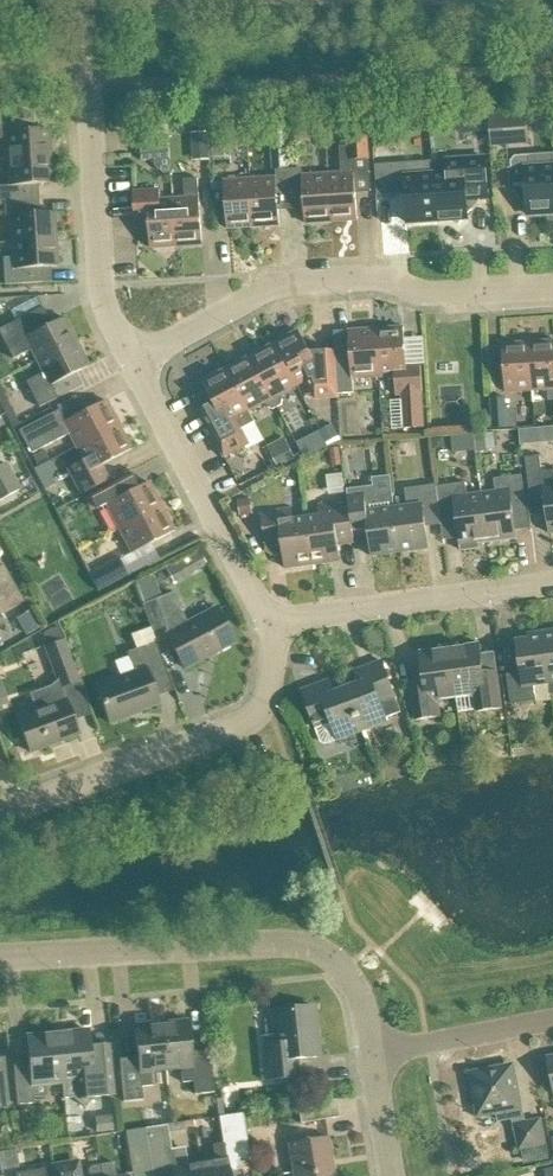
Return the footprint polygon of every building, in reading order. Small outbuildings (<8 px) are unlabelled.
[(501,115),(503,146),(529,144),(527,113),(501,115)] [(6,160),(50,157),(48,130),(34,131),(33,116),(0,118),(0,133),(5,133),(6,160)] [(489,116),(460,118),(461,133),(490,132),(489,116)] [(329,175),(332,222),(358,221),(354,161),(370,160),(368,120),(347,121),(349,147),(340,148),(341,174),(329,175)] [(336,121),(325,122),(325,124),(326,133),(336,132),(336,123),(336,121)] [(392,150),(390,126),(372,128),(373,151),(392,150)] [(299,127),(288,128),(289,142),(300,142),(299,127)] [(210,149),(246,146),(245,131),(209,133),(210,149)] [(192,158),(208,157),(206,134),(191,135),(192,158)] [(141,138),(143,161),(167,159),(164,135),(141,138)] [(272,149),(273,169),(288,168),(287,148),(272,149)] [(528,216),(552,214),(552,155),(514,158),(509,164),(510,170),(509,170),(510,190),(516,190),(527,199),(528,216)] [(50,157),(6,160),(8,186),(0,187),(0,202),(4,202),(38,200),(37,185),(52,184),(50,157)] [(459,173),(432,175),(436,222),(453,221),(459,226),(464,220),(468,220),(468,216),(472,210),(467,205),(467,196),(476,195),(476,201),(488,200),(486,158),(458,160),(459,173)] [(408,224),(436,222),(432,175),(431,161),(391,164),(393,197),(406,196),(408,224)] [(306,224),(332,222),(329,175),(303,177),(306,224)] [(203,245),(200,198),(198,179),(183,179),(185,199),(174,200),(177,247),(203,245)] [(251,180),(254,228),(280,226),(277,179),(251,180)] [(228,229),(254,228),(251,180),(225,182),(228,229)] [(212,190),(203,191),(204,203),(213,202),(212,190)] [(160,191),(134,192),(136,223),(149,222),(151,249),(177,247),(174,200),(161,201),(160,191)] [(39,214),(38,200),(4,202),(5,217),(10,216),(12,243),(55,240),(53,213),(39,214)] [(55,240),(12,243),(13,258),(3,259),(4,286),(43,283),(42,268),(57,268),(55,240)] [(76,343),(63,318),(50,324),(43,310),(0,331),(0,335),(13,361),(31,352),(37,362),(51,355),(76,343)] [(395,376),(396,396),(402,395),(405,429),(424,428),(422,394),(423,394),(421,366),(407,367),(404,328),(376,330),(380,378),(395,376)] [(353,379),(380,378),(376,330),(349,332),(350,353),(336,354),(339,395),(354,394),(353,379)] [(334,395),(332,371),(330,349),(310,351),(299,332),(275,345),(297,387),(310,380),(319,396),(334,395)] [(533,391),(552,390),(552,342),(530,344),(533,391)] [(88,367),(76,343),(51,355),(37,362),(42,374),(26,382),(39,408),(81,387),(75,374),(88,367)] [(505,393),(533,391),(530,344),(502,345),(505,393)] [(275,345),(251,357),(278,408),(282,406),(283,401),(280,395),(297,387),(275,345)] [(251,357),(227,370),(249,412),(266,403),(268,408),(273,410),(278,408),(251,357)] [(249,445),(247,442),(260,435),(248,412),(249,412),(227,370),(203,383),(221,417),(207,424),(225,458),(249,445)] [(491,399),(493,431),(517,430),(516,410),(507,411),(506,398),(491,399)] [(69,434),(76,448),(118,426),(105,401),(63,423),(57,412),(18,432),(31,455),(69,434)] [(323,430),(330,443),(341,437),(339,421),(323,430)] [(76,448),(83,461),(67,470),(81,495),(108,481),(100,466),(131,450),(118,426),(76,448)] [(534,428),(519,429),(520,444),(535,443),(534,428)] [(320,433),(309,439),(317,455),(328,449),(320,433)] [(477,435),(479,451),(496,449),(494,433),(477,435)] [(457,451),(473,449),(472,435),(455,437),(457,451)] [(267,446),(278,468),(296,459),(285,437),(267,446)] [(339,448),(329,450),(332,467),(341,466),(339,448)] [(44,452),(33,457),(37,466),(48,460),(44,452)] [(542,472),(540,456),(525,458),(530,496),(544,494),(550,534),(552,534),(552,471),(542,472)] [(19,491),(4,464),(0,466),(0,502),(19,491)] [(106,505),(118,530),(160,508),(148,483),(129,492),(121,476),(89,493),(97,509),(106,505)] [(496,493),(482,495),(488,542),(516,538),(512,510),(526,508),(522,476),(494,480),(496,493)] [(477,550),(477,544),(488,542),(482,495),(468,496),(466,483),(436,487),(440,520),(456,517),(460,546),(461,551),(477,550)] [(441,525),(440,520),(436,487),(436,485),(405,490),(407,507),(395,508),(401,554),(428,550),(425,528),(441,525)] [(348,497),(349,501),(353,532),(354,538),(370,536),(373,557),(401,554),(395,508),(393,491),(348,497)] [(251,499),(239,501),(241,517),(253,515),(251,499)] [(320,517),(306,519),(313,565),(340,562),(337,534),(353,532),(349,501),(318,505),(320,517)] [(160,508),(118,530),(131,554),(173,532),(160,508)] [(285,569),(313,565),(306,519),(293,520),(292,509),(261,513),(265,543),(281,541),(285,569)] [(176,581),(209,568),(202,550),(169,563),(176,581)] [(127,577),(117,558),(96,569),(92,561),(84,565),(99,592),(127,577)] [(24,602),(8,575),(0,579),(0,616),(24,602)] [(134,583),(142,603),(151,599),(143,579),(134,583)] [(216,609),(187,624),(171,593),(155,600),(141,605),(152,633),(165,628),(168,634),(166,635),(184,669),(234,643),(216,609)] [(17,639),(42,624),(33,607),(7,623),(17,639)] [(42,638),(45,648),(63,641),(58,628),(45,633),(42,638)] [(131,635),(136,648),(153,642),(148,629),(131,635)] [(543,633),(550,684),(552,684),(552,631),(543,633)] [(511,705),(536,701),(551,699),(549,684),(550,684),(543,633),(529,635),(529,639),(517,641),(522,674),(508,676),(511,705)] [(79,735),(61,688),(78,682),(63,642),(45,649),(57,681),(51,686),(30,694),(36,709),(16,717),(29,753),(79,735)] [(150,680),(166,674),(155,643),(126,653),(134,673),(118,679),(118,678),(95,686),(109,724),(130,716),(129,715),(159,704),(150,680)] [(450,650),(456,698),(475,696),(477,712),(501,709),(497,677),(484,679),(479,646),(450,650)] [(438,701),(456,698),(450,650),(421,654),(425,687),(411,689),(415,721),(441,717),(438,701)] [(387,722),(386,719),(401,714),(382,662),(355,672),(360,684),(347,689),(362,731),(387,722)] [(302,691),(316,729),(317,729),(322,743),(326,744),(338,740),(362,731),(347,689),(334,694),(329,682),(302,691)] [(295,1060),(316,1058),(311,1007),(274,1010),(277,1044),(263,1045),(265,1063),(262,1063),(264,1081),(297,1078),(295,1060)] [(161,1024),(166,1071),(180,1069),(182,1083),(193,1082),(195,1095),(214,1093),(210,1059),(192,1061),(187,1021),(161,1024)] [(151,1072),(166,1071),(161,1024),(134,1026),(138,1067),(120,1069),(123,1102),(142,1101),(141,1088),(152,1086),(151,1072)] [(85,1109),(94,1097),(94,1098),(111,1096),(107,1054),(90,1056),(88,1031),(57,1034),(62,1082),(61,1082),(63,1098),(73,1097),(85,1109)] [(45,1084),(61,1082),(62,1082),(57,1034),(26,1037),(29,1062),(13,1064),(17,1106),(33,1104),(33,1098),(46,1097),(45,1084)] [(497,1123),(514,1120),(520,1150),(545,1146),(540,1120),(525,1123),(515,1073),(506,1066),(469,1073),(478,1118),(496,1114),(497,1123)] [(300,1124),(339,1118),(336,1101),(297,1107),(300,1124)] [(202,1175),(229,1175),(226,1159),(249,1155),(242,1114),(219,1118),(223,1144),(212,1146),(214,1160),(200,1162),(202,1175)] [(111,1115),(94,1117),(96,1134),(113,1132),(111,1115)] [(200,1162),(185,1165),(183,1150),(169,1152),(165,1126),(144,1129),(149,1161),(151,1175),(158,1175),(172,1174),(173,1175),(202,1175),(200,1162)] [(144,1129),(125,1132),(130,1164),(149,1161),(144,1129)] [(328,1138),(288,1145),(293,1175),(334,1175),(328,1138)] [(79,1160),(50,1165),(52,1175),(81,1175),(79,1160)] [(113,1163),(100,1165),(101,1175),(116,1175),(113,1163)] [(100,1165),(91,1167),(88,1171),(88,1175),(101,1175),(100,1165)]
